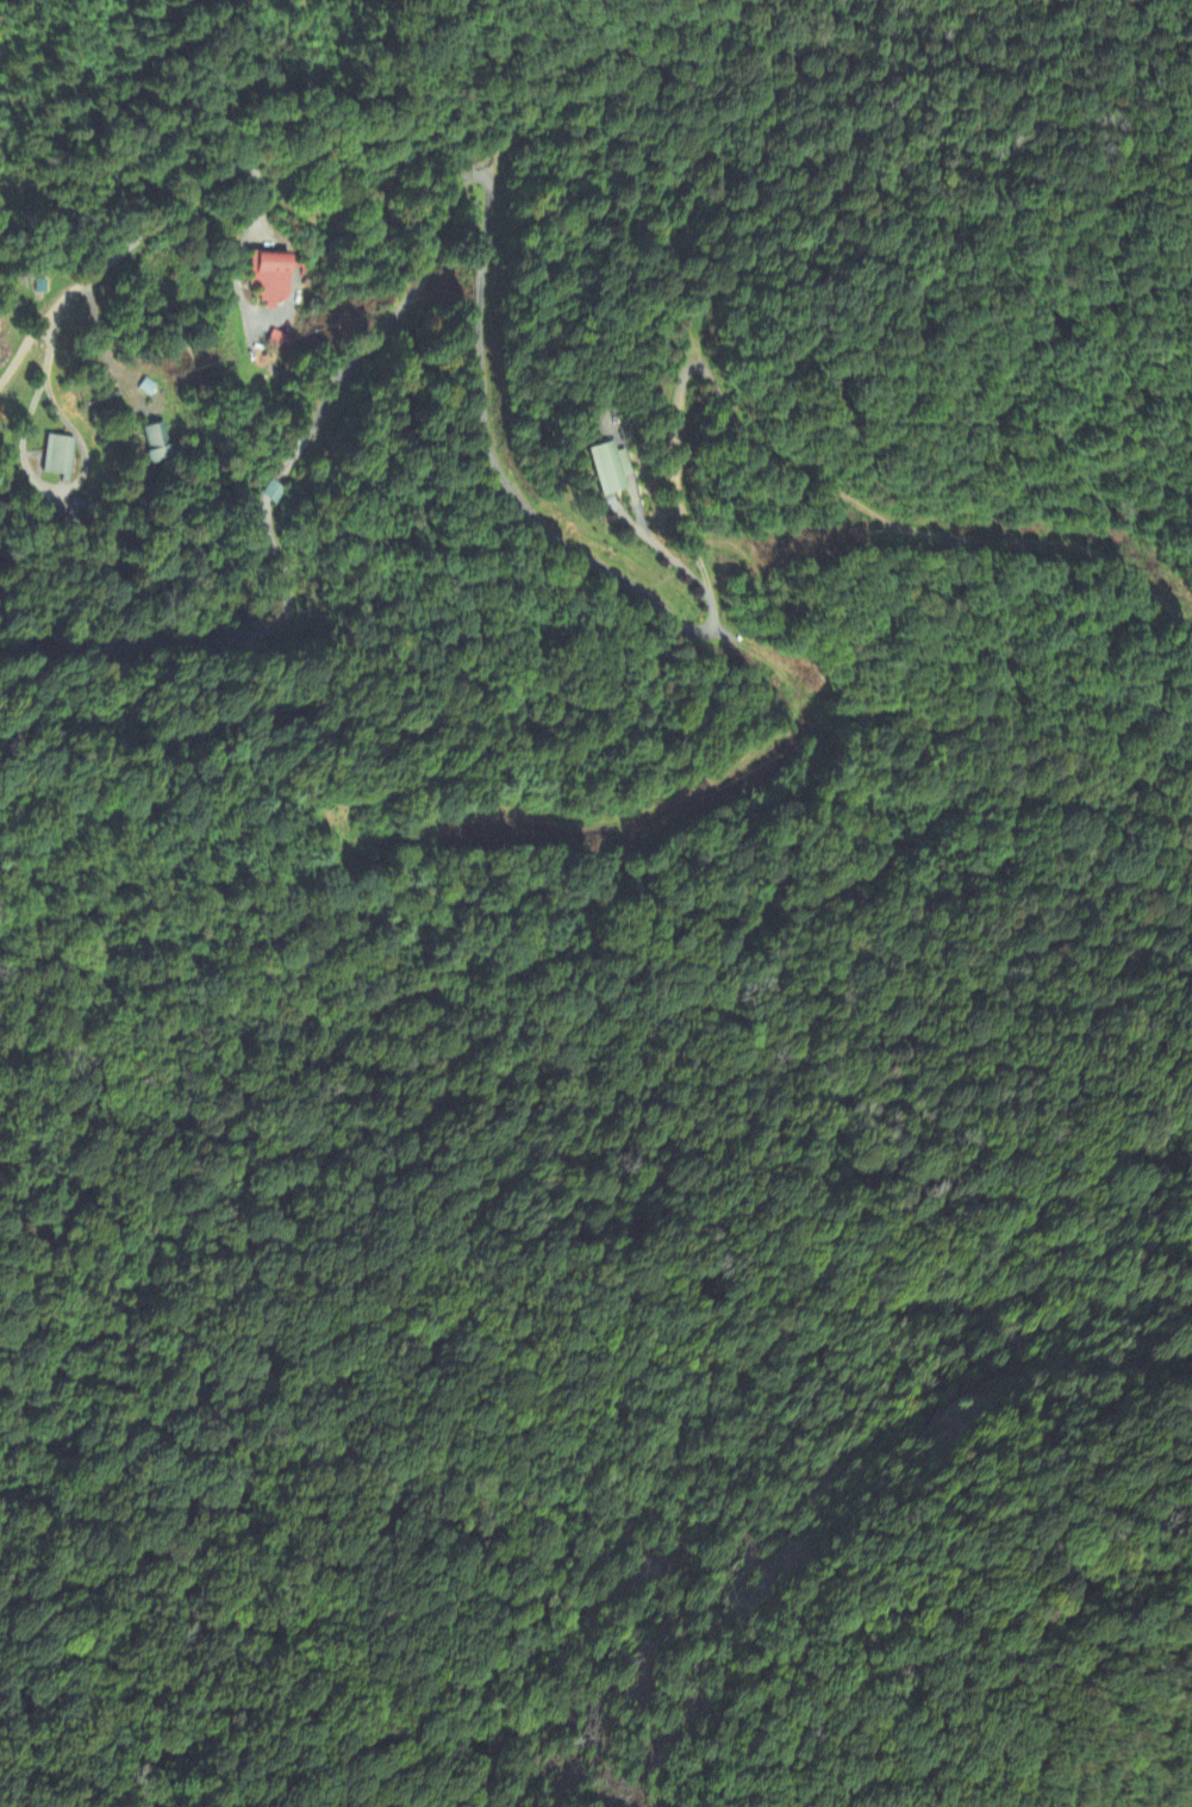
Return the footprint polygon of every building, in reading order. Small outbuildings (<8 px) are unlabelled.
[(292,256),(250,254),(249,284),(261,285),(260,309),(275,310),(276,300),(291,301),(292,256)] [(150,464),(174,459),(166,422),(142,427),(150,464)] [(41,474),(69,479),(77,439),(48,434),(41,474)] [(600,497),(629,488),(625,477),(635,474),(627,449),(617,452),(613,440),(585,449),(600,497)] [(259,493),(275,506),(286,491),(270,479),(259,493)]
